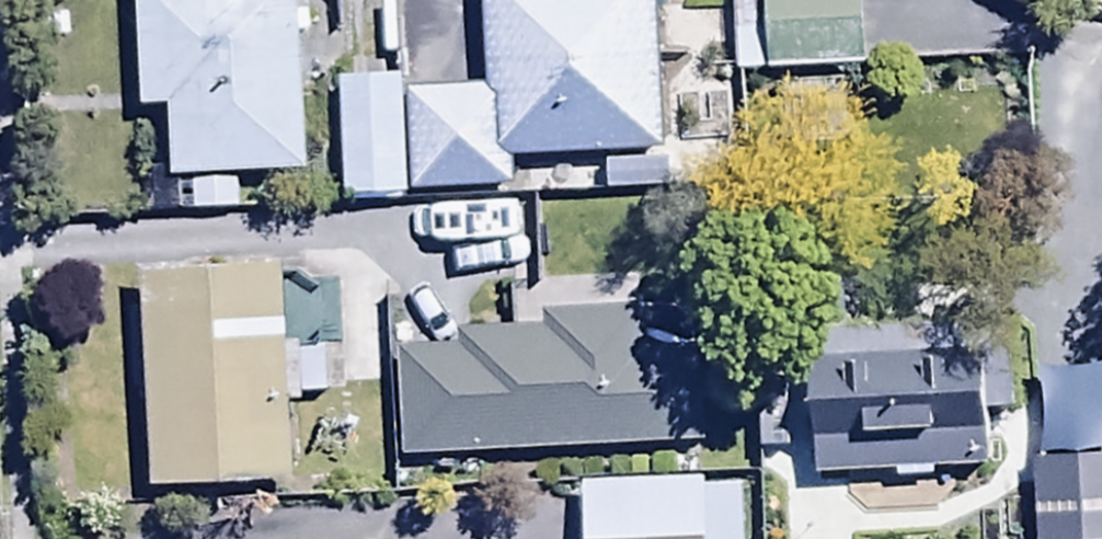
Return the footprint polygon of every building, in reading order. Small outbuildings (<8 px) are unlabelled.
[(147,115),(176,114),(178,183),(194,182),(195,216),(239,215),(238,179),(307,177),(302,0),(144,0),(147,115)] [(414,95),(415,197),(517,196),(517,165),(604,164),(605,198),(661,197),(659,0),(482,0),(484,94),(414,95)] [(863,0),(768,0),(768,72),(863,72),(863,0)] [(409,201),(408,83),(384,83),(384,66),(342,66),(344,202),(409,201)] [(282,272),(142,280),(155,502),(295,493),(282,272)] [(404,354),(410,462),(709,448),(704,355),(648,357),(646,311),(550,315),(551,332),(462,336),(463,351),(404,354)] [(1017,332),(813,334),(814,480),(995,478),(994,429),(1018,429),(1017,332)] [(1030,471),(1032,538),(1101,538),(1101,469),(1030,471)] [(584,488),(585,538),(748,538),(747,485),(584,488)]
